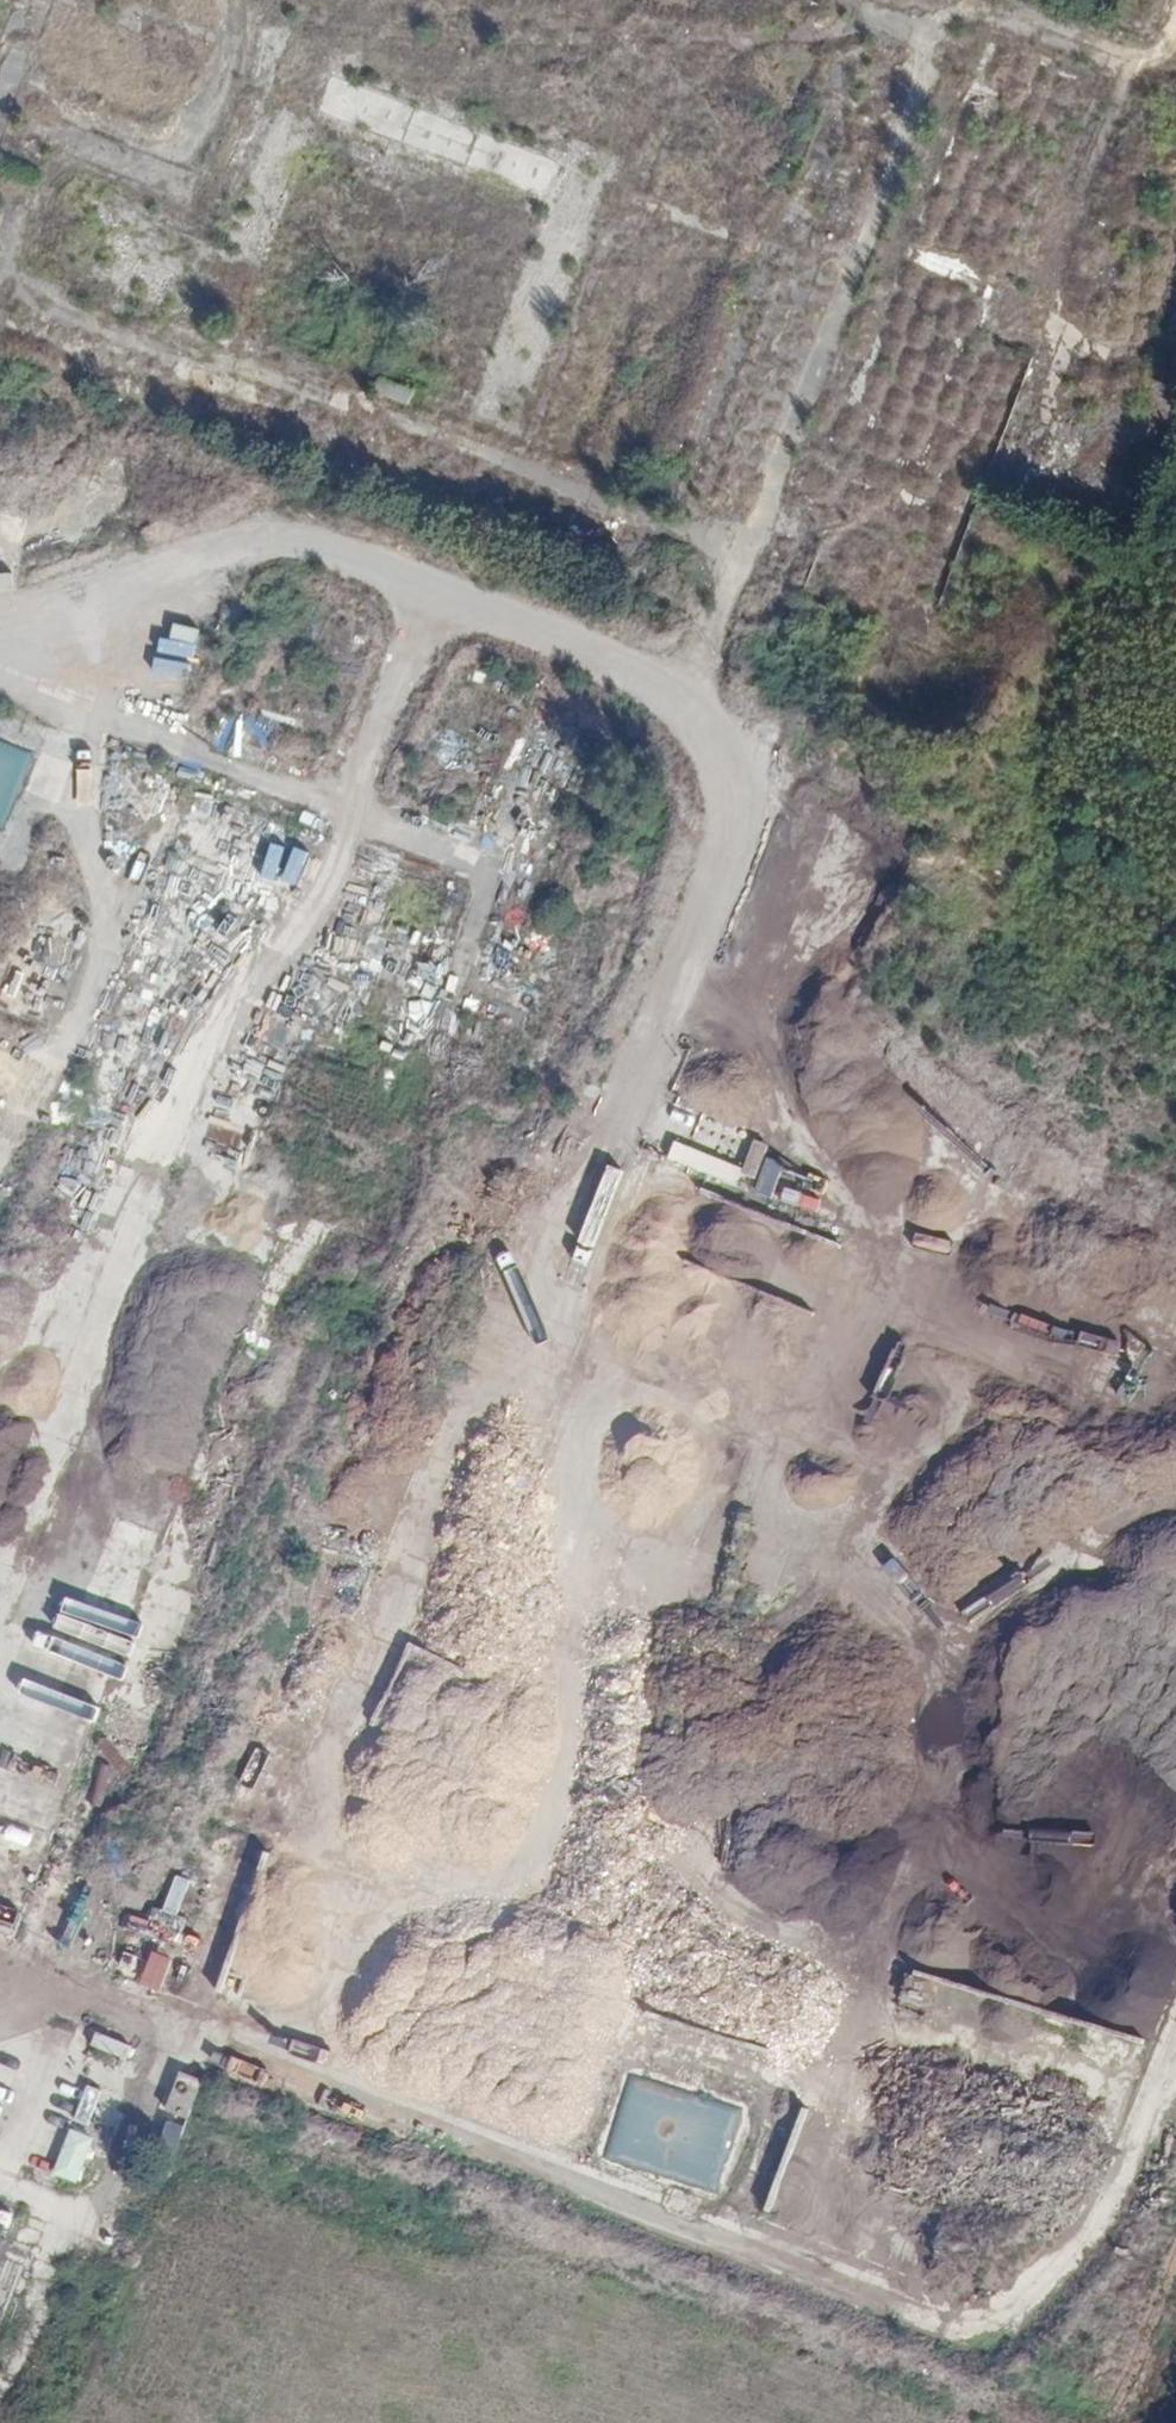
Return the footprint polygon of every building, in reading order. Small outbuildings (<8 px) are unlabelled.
[(1050,78),(1053,70),(1040,65),(1036,73),(1050,78)] [(2,829),(33,754),(0,740),(0,828),(2,829)] [(694,1173),(712,1177),(720,1141),(702,1137),(694,1173)] [(81,1212),(88,1184),(54,1175),(46,1203),(81,1212)] [(47,1814),(0,1802),(0,1836),(39,1846),(47,1814)] [(186,2121),(202,2081),(179,2072),(163,2111),(186,2121)] [(79,2185),(96,2138),(68,2128),(52,2175),(79,2185)]
